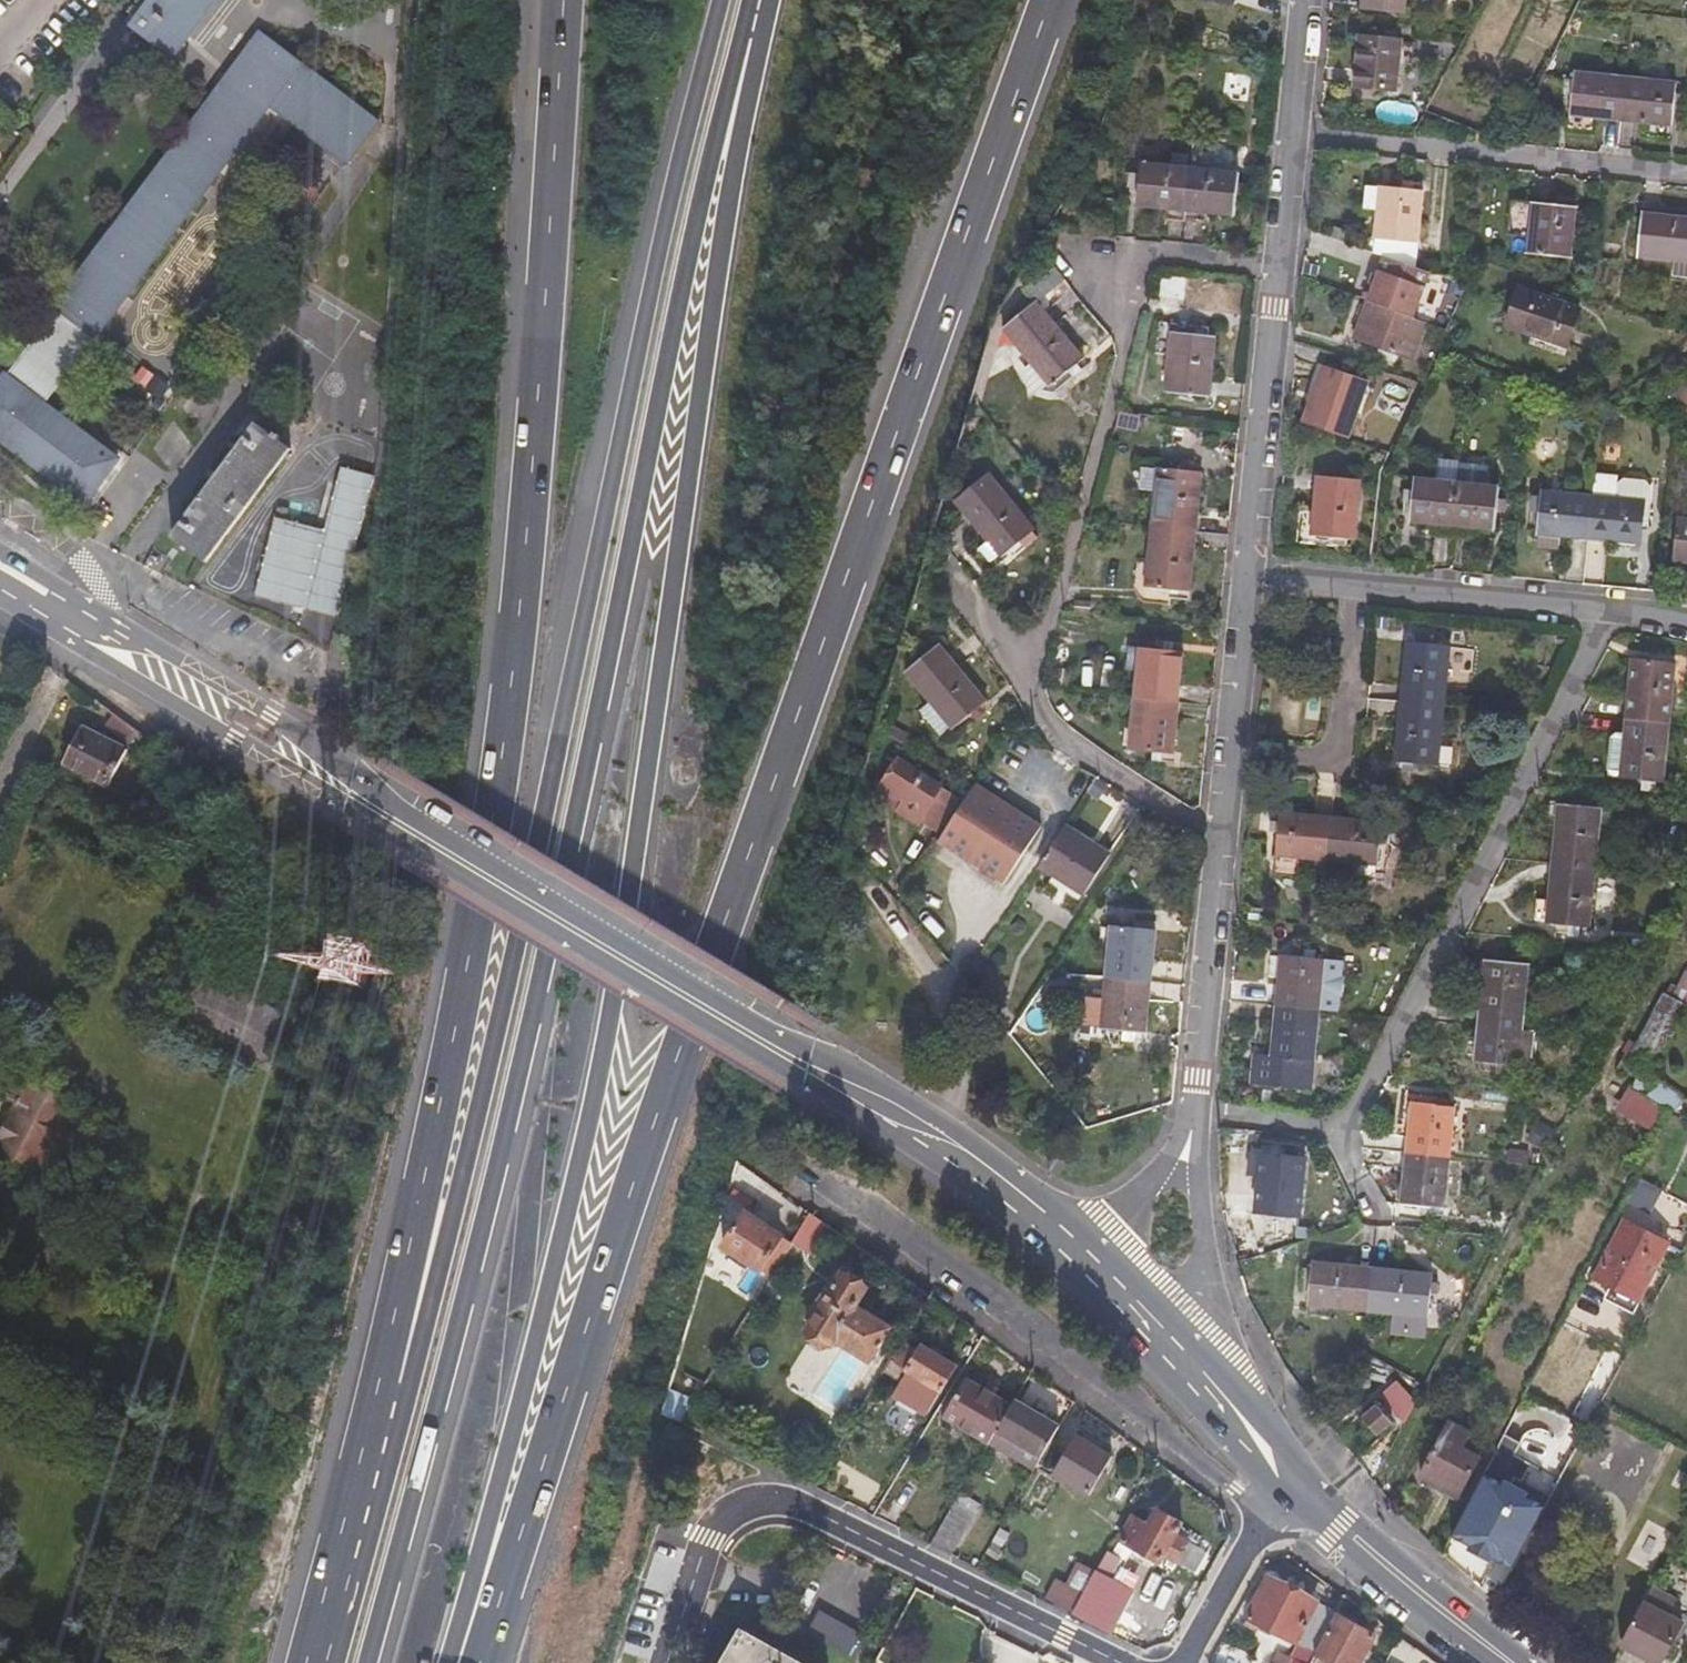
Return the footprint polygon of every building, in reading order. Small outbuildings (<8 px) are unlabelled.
[(132,27),(173,58),(216,0),(151,0),(132,27)] [(1358,7),(1402,11),(1404,0),(1359,0),(1358,7)] [(1399,39),(1356,34),(1350,83),(1395,87),(1399,39)] [(380,127),(258,36),(61,299),(62,301),(4,377),(3,376),(0,379),(0,446),(80,504),(114,458),(43,406),(266,104),(351,166),(380,127)] [(1569,117),(1619,123),(1624,80),(1573,75),(1569,117)] [(1624,80),(1619,123),(1670,128),(1674,85),(1624,80)] [(1132,202),(1182,207),(1186,165),(1183,164),(1184,154),(1170,152),(1170,164),(1136,161),(1132,202)] [(1186,165),(1182,207),(1231,213),(1235,171),(1186,165)] [(1374,210),(1372,237),(1413,242),(1418,192),(1365,186),(1362,208),(1374,210)] [(1574,209),(1530,204),(1524,254),(1568,258),(1574,209)] [(1640,216),(1635,257),(1670,261),(1668,280),(1686,282),(1686,220),(1640,216)] [(1372,237),(1370,252),(1385,257),(1410,266),(1413,242),(1372,237)] [(1410,266),(1385,257),(1368,301),(1409,319),(1427,273),(1410,266)] [(1038,306),(1064,284),(1051,269),(1022,294),(1032,305),(1001,332),(1028,363),(1046,382),(1048,385),(1069,368),(1073,373),(1081,366),(1077,361),(1082,357),(1038,306)] [(1466,286),(1452,282),(1448,280),(1429,327),(1443,333),(1466,286)] [(1576,311),(1517,291),(1504,328),(1563,349),(1576,311)] [(1368,301),(1359,298),(1353,313),(1360,316),(1352,338),(1377,347),(1395,354),(1400,342),(1414,347),(1418,337),(1423,324),(1409,319),(1368,301)] [(1300,322),(1298,333),(1308,335),(1310,324),(1300,322)] [(1429,327),(1423,324),(1418,337),(1424,339),(1413,368),(1425,372),(1443,333),(1429,327)] [(1211,335),(1169,331),(1163,391),(1204,395),(1211,335)] [(1409,359),(1414,347),(1400,342),(1395,354),(1409,359)] [(1395,354),(1377,347),(1373,357),(1391,363),(1395,354)] [(1036,390),(1046,382),(1028,363),(1023,367),(1025,395),(1036,390)] [(1299,420),(1342,436),(1363,379),(1322,363),(1299,420)] [(1668,380),(1666,388),(1654,383),(1647,402),(1658,406),(1658,407),(1686,417),(1686,387),(1668,380)] [(198,565),(285,451),(249,424),(162,538),(198,565)] [(1149,527),(1190,531),(1197,472),(1188,471),(1190,462),(1179,462),(1178,469),(1156,467),(1155,469),(1140,467),(1137,488),(1153,490),(1149,527)] [(1440,462),(1440,478),(1478,478),(1478,463),(1440,462)] [(334,616),(373,477),(340,470),(325,532),(277,519),(258,595),(334,616)] [(1034,531),(986,472),(953,500),(989,543),(980,550),(991,562),(999,556),(1002,558),(1034,531)] [(1357,477),(1314,473),(1308,534),(1350,538),(1357,477)] [(1425,519),(1451,522),(1455,479),(1412,475),(1408,518),(1425,519)] [(1641,498),(1639,518),(1645,519),(1649,485),(1643,477),(1620,475),(1613,481),(1614,479),(1594,476),(1593,493),(1641,498)] [(1455,479),(1451,522),(1466,524),(1492,526),(1493,508),(1495,495),(1496,483),(1455,479)] [(1586,537),(1590,493),(1539,488),(1538,496),(1530,495),(1529,510),(1537,510),(1533,545),(1557,547),(1558,534),(1586,537)] [(1593,493),(1590,493),(1586,537),(1636,542),(1639,518),(1641,498),(1593,493)] [(1504,496),(1495,495),(1493,508),(1503,509),(1504,496)] [(1676,516),(1672,560),(1686,561),(1686,517),(1676,516)] [(109,525),(97,517),(92,524),(103,532),(109,525)] [(1451,522),(1425,519),(1424,528),(1450,530),(1451,522)] [(1466,524),(1451,522),(1450,530),(1465,532),(1466,524)] [(1184,593),(1190,531),(1149,527),(1145,564),(1137,563),(1134,587),(1166,591),(1184,593)] [(1165,604),(1166,591),(1134,587),(1135,591),(1136,596),(1139,600),(1142,601),(1165,604)] [(1071,611),(1088,613),(1089,601),(1073,599),(1071,611)] [(1097,629),(1099,615),(1082,614),(1081,627),(1097,629)] [(1405,643),(1399,701),(1440,706),(1446,647),(1405,643)] [(972,712),(982,704),(986,700),(939,645),(906,673),(931,702),(924,707),(944,730),(951,724),(954,728),(972,712)] [(1131,699),(1173,703),(1178,652),(1127,647),(1124,669),(1134,671),(1131,699)] [(1666,724),(1668,724),(1673,664),(1631,660),(1626,720),(1666,724)] [(1167,753),(1173,703),(1131,699),(1126,749),(1167,753)] [(1440,706),(1399,701),(1392,762),(1434,766),(1440,706)] [(988,710),(982,704),(972,712),(978,719),(988,710)] [(1666,724),(1626,720),(1622,757),(1610,756),(1608,775),(1621,777),(1620,780),(1642,782),(1641,790),(1652,792),(1653,783),(1661,784),(1666,724)] [(129,756),(81,732),(63,766),(110,791),(129,756)] [(941,792),(899,766),(883,791),(905,806),(899,816),(918,828),(919,826),(942,840),(963,806),(941,792)] [(1086,789),(1094,776),(1086,772),(1080,769),(1072,780),(1086,789)] [(1043,826),(977,783),(963,806),(942,840),(939,843),(1005,885),(1043,826)] [(899,816),(905,806),(883,791),(880,790),(873,803),(897,819),(899,816)] [(1557,805),(1552,864),(1594,868),(1600,809),(1557,805)] [(1323,858),(1327,816),(1275,812),(1272,854),(1295,856),(1323,858)] [(1378,821),(1327,816),(1323,858),(1350,861),(1348,876),(1380,879),(1383,840),(1377,839),(1378,821)] [(1062,826),(1037,866),(1080,893),(1106,853),(1062,826)] [(1294,872),(1295,856),(1272,854),(1270,869),(1294,872)] [(1594,868),(1552,864),(1547,924),(1568,926),(1578,927),(1589,928),(1594,868)] [(1105,915),(1099,968),(1142,972),(1147,920),(1105,915)] [(1578,927),(1568,926),(1567,937),(1577,938),(1578,927)] [(324,934),(323,980),(375,981),(376,936),(324,934)] [(1284,957),(1278,1007),(1321,1012),(1340,1015),(1342,999),(1343,999),(1346,978),(1344,978),(1346,964),(1326,961),(1284,957)] [(1478,1012),(1520,1016),(1525,967),(1483,963),(1483,965),(1472,964),(1470,984),(1466,983),(1464,1010),(1478,1012)] [(1142,972),(1099,968),(1096,996),(1094,1018),(1137,1022),(1142,972)] [(1686,1007),(1686,972),(1683,970),(1669,997),(1685,1005),(1686,1007)] [(294,1026),(191,973),(166,1019),(270,1073),(294,1026)] [(1081,1017),(1094,1018),(1096,996),(1084,995),(1081,1017)] [(1647,1127),(1658,1107),(1643,1099),(1654,1077),(1650,1075),(1685,1005),(1669,997),(1665,995),(1625,1073),(1638,1080),(1621,1114),(1647,1127)] [(1321,1012),(1278,1007),(1273,1059),(1315,1064),(1321,1012)] [(1518,1032),(1520,1016),(1478,1012),(1475,1038),(1463,1037),(1461,1062),(1494,1065),(1506,1066),(1522,1068),(1526,1033),(1518,1032)] [(1506,1066),(1494,1065),(1494,1075),(1506,1076),(1506,1066)] [(0,1140),(0,1161),(54,1187),(90,1112),(0,1068),(0,1097),(17,1105),(0,1140)] [(1649,1094),(1666,1105),(1675,1091),(1658,1080),(1649,1094)] [(1404,1156),(1447,1160),(1452,1108),(1409,1104),(1404,1156)] [(1521,1143),(1540,1153),(1551,1133),(1532,1123),(1521,1143)] [(1523,1166),(1525,1153),(1506,1151),(1505,1165),(1523,1166)] [(1305,1161),(1263,1156),(1257,1215),(1299,1220),(1305,1161)] [(1442,1211),(1447,1160),(1404,1156),(1399,1206),(1442,1211)] [(805,1216),(794,1208),(779,1231),(793,1240),(805,1216)] [(771,1281),(790,1246),(742,1216),(721,1249),(733,1256),(730,1262),(748,1273),(751,1268),(771,1281)] [(805,1216),(793,1240),(791,1243),(811,1256),(828,1232),(805,1216)] [(1663,1246),(1622,1225),(1593,1280),(1634,1301),(1663,1246)] [(1489,1245),(1477,1244),(1475,1258),(1488,1260),(1489,1245)] [(1305,1305),(1365,1312),(1369,1268),(1310,1262),(1305,1305)] [(1369,1268),(1365,1312),(1402,1316),(1401,1329),(1419,1331),(1421,1317),(1425,1318),(1429,1275),(1369,1268)] [(824,1296),(819,1293),(800,1321),(805,1325),(800,1331),(824,1346),(828,1340),(862,1362),(885,1327),(851,1305),(861,1290),(838,1275),(824,1296)] [(751,1294),(761,1300),(765,1292),(756,1286),(751,1294)] [(897,1344),(886,1361),(902,1371),(888,1394),(920,1414),(934,1391),(949,1367),(918,1347),(913,1354),(897,1344)] [(961,1380),(937,1418),(983,1447),(985,1445),(1007,1408),(961,1380)] [(1400,1380),(1362,1411),(1379,1432),(1400,1416),(1402,1418),(1420,1403),(1400,1380)] [(1007,1408),(985,1445),(1029,1472),(1032,1467),(1056,1429),(1011,1402),(1007,1408)] [(1467,1432),(1448,1423),(1420,1477),(1456,1497),(1478,1457),(1459,1447),(1467,1432)] [(1072,1439),(1056,1429),(1032,1467),(1049,1477),(1072,1439)] [(1105,1459),(1072,1439),(1049,1477),(1083,1497),(1091,1483),(1096,1486),(1103,1474),(1098,1471),(1105,1459)] [(1482,1470),(1449,1553),(1509,1578),(1542,1494),(1482,1470)] [(956,1492),(924,1545),(945,1556),(975,1504),(956,1492)] [(1143,1526),(1130,1519),(1117,1539),(1154,1562),(1158,1556),(1187,1573),(1198,1554),(1170,1537),(1178,1523),(1154,1508),(1143,1526)] [(1113,1561),(1102,1554),(1091,1573),(1102,1579),(1113,1561)] [(1062,1561),(1039,1602),(1067,1616),(1090,1574),(1062,1561)] [(1067,1616),(1103,1633),(1126,1593),(1102,1579),(1091,1573),(1090,1574),(1067,1616)] [(1332,1617),(1335,1612),(1270,1575),(1242,1624),(1268,1640),(1273,1632),(1313,1652),(1332,1617)] [(1652,1588),(1621,1646),(1652,1662),(1657,1662),(1679,1622),(1668,1616),(1671,1610),(1669,1609),(1674,1600),(1652,1588)] [(1371,1639),(1332,1617),(1313,1652),(1307,1662),(1358,1662),(1371,1639)] [(716,1662),(813,1662),(740,1621),(716,1662)]
